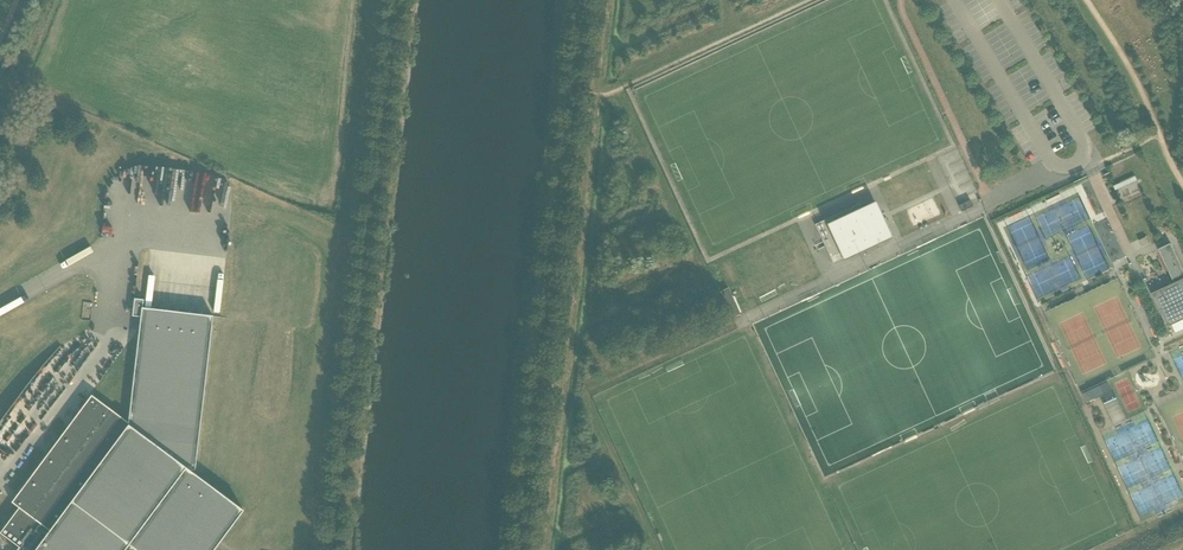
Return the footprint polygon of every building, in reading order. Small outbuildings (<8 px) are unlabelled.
[(1129,184),(1139,180),(1137,176),(1115,184),(1120,195),(1131,191),(1129,184)] [(970,200),(959,206),(961,212),(973,207),(970,200)] [(842,259),(843,261),(893,238),(891,235),(890,236),(883,219),(876,222),(870,208),(863,211),(859,204),(815,225),(833,263),(842,259)] [(1171,244),(1158,249),(1174,284),(1169,287),(1168,286),(1161,289),(1162,290),(1157,292),(1160,299),(1159,299),(1159,300),(1160,300),(1164,308),(1163,308),(1163,309),(1164,308),(1168,316),(1167,317),(1168,317),(1172,324),(1182,319),(1182,320),(1182,270),(1171,244)] [(734,318),(740,315),(728,288),(722,291),(734,318)] [(213,316),(143,308),(144,300),(134,299),(132,316),(141,317),(128,423),(91,395),(12,503),(19,508),(0,533),(19,548),(17,549),(214,549),(242,512),(185,469),(195,471),(213,316)] [(1087,401),(1104,393),(1100,383),(1082,392),(1087,401)] [(1117,397),(1104,403),(1114,423),(1126,416),(1117,397)] [(1140,513),(1143,513),(1154,509),(1157,509),(1172,504),(1172,501),(1182,497),(1182,495),(1177,477),(1164,482),(1176,482),(1176,489),(1168,489),(1168,496),(1136,495),(1134,496),(1140,513)]
